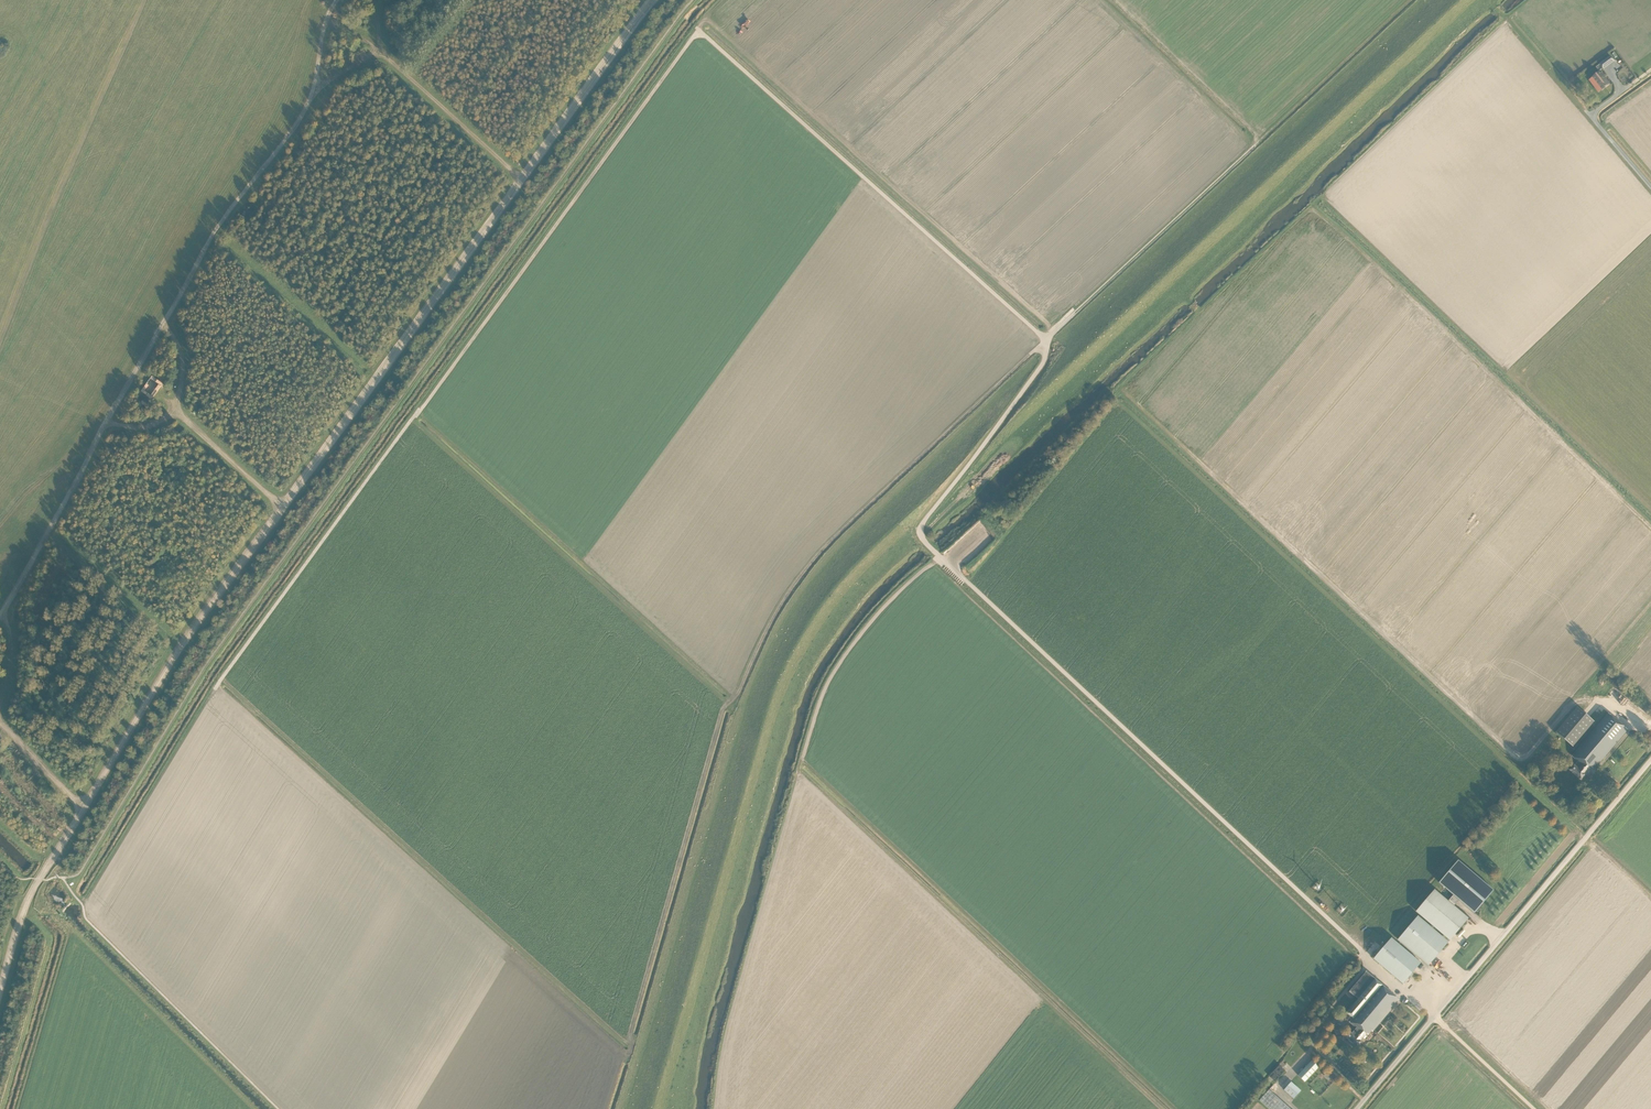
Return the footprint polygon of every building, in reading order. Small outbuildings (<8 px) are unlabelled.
[(1599,64),(1603,69),(1614,61),(1610,56),(1599,64)] [(1589,80),(1593,85),(1595,83),(1601,90),(1609,84),(1599,72),(1591,78),(1592,78),(1589,80)] [(146,383),(141,391),(153,399),(162,383),(157,380),(155,382),(158,384),(151,395),(145,391),(149,385),(146,383)] [(1594,721),(1577,707),(1555,732),(1573,747),(1594,721)] [(1627,729),(1608,713),(1591,733),(1578,749),(1571,756),(1578,761),(1575,765),(1574,764),(1569,770),(1580,779),(1591,766),(1593,768),(1595,765),(1597,766),(1627,729)] [(1459,900),(1476,913),(1495,889),(1458,860),(1440,883),(1454,895),(1449,900),(1455,905),(1459,900)] [(1469,919),(1434,890),(1417,911),(1451,940),(1469,919)] [(1417,916),(1398,939),(1428,965),(1448,942),(1417,916)] [(1392,938),(1385,946),(1374,959),(1404,984),(1421,963),(1392,938)] [(1366,971),(1349,991),(1358,998),(1343,1016),(1356,1028),(1352,1033),(1350,1031),(1345,1037),(1357,1047),(1361,1041),(1361,1040),(1367,1033),(1368,1034),(1372,1030),(1373,1031),(1400,999),(1366,971)] [(1343,1034),(1342,1026),(1334,1028),(1336,1035),(1343,1034)] [(1312,1060),(1298,1075),(1305,1081),(1319,1067),(1312,1060)] [(1269,1076),(1274,1081),(1285,1070),(1280,1065),(1269,1076)] [(1328,1080),(1331,1078),(1332,1076),(1327,1071),(1324,1075),(1328,1080)] [(1293,1098),(1301,1090),(1291,1081),(1284,1090),(1293,1098)] [(1269,1089),(1260,1100),(1270,1108),(1291,1108),(1269,1089)]
